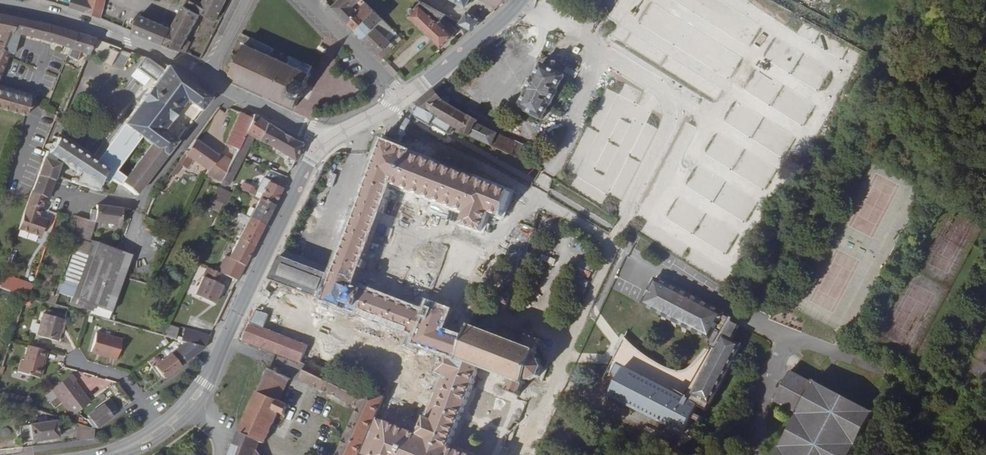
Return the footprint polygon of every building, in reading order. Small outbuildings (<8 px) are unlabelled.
[(77,5),(84,7),(89,10),(92,0),(90,0),(78,0),(77,5)] [(92,0),(89,10),(107,18),(112,0),(92,0)] [(191,2),(187,0),(173,27),(143,14),(135,31),(186,53),(195,38),(191,36),(205,10),(219,17),(229,0),(192,0),(191,2)] [(352,25),(370,7),(369,5),(363,12),(359,8),(366,1),(365,0),(343,0),(334,8),(352,25)] [(689,0),(685,0),(683,5),(680,3),(678,7),(686,12),(681,19),(710,37),(706,42),(739,63),(745,54),(765,66),(771,57),(733,33),(735,29),(689,0)] [(447,16),(424,2),(411,16),(444,47),(455,35),(441,23),(447,16)] [(352,25),(359,31),(371,20),(366,15),(371,9),(370,7),(352,25)] [(54,40),(58,25),(27,19),(0,14),(0,80),(5,61),(12,63),(20,33),(54,40)] [(359,31),(367,40),(384,23),(376,15),(371,20),(359,31)] [(483,23),(470,16),(466,23),(464,21),(462,24),(474,31),(483,23)] [(384,23),(367,40),(386,59),(403,41),(384,23)] [(58,25),(54,40),(72,46),(78,31),(58,25)] [(97,37),(78,31),(72,46),(90,52),(97,37)] [(271,47),(243,35),(237,47),(245,51),(243,54),(237,55),(233,63),(236,67),(230,79),(297,109),(301,99),(304,100),(311,85),(308,84),(316,68),(312,66),(297,59),(294,65),(268,53),(271,47)] [(172,61),(145,53),(140,60),(162,75),(155,84),(103,152),(100,157),(64,132),(63,132),(60,136),(57,134),(50,150),(42,171),(57,176),(58,174),(64,160),(76,169),(73,179),(100,190),(102,189),(105,179),(106,176),(124,182),(125,181),(127,181),(132,184),(130,186),(134,189),(136,188),(139,190),(179,140),(176,137),(179,134),(173,129),(169,133),(168,132),(169,129),(168,128),(190,96),(205,107),(213,96),(211,93),(194,79),(183,70),(172,61)] [(150,81),(155,84),(162,75),(140,60),(134,69),(150,81)] [(568,78),(545,65),(538,78),(536,76),(535,78),(528,90),(527,92),(529,93),(521,107),(527,110),(545,120),(552,106),(554,107),(563,91),(561,90),(568,78)] [(155,84),(150,81),(99,149),(103,152),(155,84)] [(457,121),(525,155),(530,147),(485,122),(488,117),(483,114),(482,116),(455,102),(450,99),(451,97),(446,94),(441,87),(425,100),(423,102),(441,113),(457,121)] [(27,115),(31,102),(31,98),(0,90),(0,107),(27,115)] [(413,114),(434,126),(441,113),(423,102),(419,101),(413,114)] [(244,137),(248,129),(255,117),(244,111),(234,131),(244,137)] [(457,121),(441,113),(434,126),(438,130),(443,134),(448,131),(450,132),(457,121)] [(254,133),(261,137),(265,127),(274,131),(277,125),(256,114),(255,117),(248,129),(254,133)] [(304,139),(277,125),(274,131),(265,127),(261,137),(295,159),(304,139)] [(103,152),(99,149),(67,128),(64,132),(100,157),(103,152)] [(240,144),(248,148),(254,133),(248,129),(244,137),(240,144)] [(240,144),(244,137),(234,131),(229,140),(239,146),(240,144)] [(221,179),(233,158),(221,150),(219,152),(199,138),(181,162),(189,168),(197,157),(218,170),(215,176),(221,179)] [(453,448),(483,368),(466,361),(473,342),(446,332),(453,311),(426,302),(423,310),(357,284),(387,204),(394,185),(468,210),(463,225),(482,231),(488,213),(503,218),(513,190),(396,147),(382,141),(379,151),(337,267),(334,275),(283,255),(272,278),(326,297),(323,304),(347,313),(348,309),(411,331),(407,342),(448,356),(442,371),(448,373),(430,418),(425,417),(422,425),(419,433),(389,420),(392,414),(394,409),(384,405),(363,454),(471,454),(453,448)] [(248,148),(240,144),(239,146),(238,149),(245,153),(248,148)] [(530,147),(525,155),(530,158),(535,149),(530,147)] [(233,158),(221,179),(230,183),(230,182),(245,153),(238,149),(233,158)] [(184,175),(176,169),(173,173),(181,179),(184,175)] [(34,190),(47,195),(50,196),(57,176),(42,171),(34,190)] [(270,176),(265,174),(256,191),(261,194),(270,176)] [(261,194),(276,201),(286,180),(272,174),(270,176),(261,194)] [(238,190),(253,196),(256,188),(242,182),(238,190)] [(468,210),(394,185),(387,204),(461,229),(463,225),(468,210)] [(231,192),(219,186),(209,206),(221,212),(227,201),(231,192)] [(47,195),(34,190),(22,226),(39,233),(45,218),(39,216),(41,211),(47,195)] [(261,194),(252,213),(267,220),(276,201),(261,194)] [(239,207),(230,202),(226,209),(236,214),(239,207)] [(94,220),(98,220),(124,223),(126,207),(100,204),(99,209),(94,209),(94,219),(94,220)] [(249,218),(240,236),(255,243),(267,220),(252,213),(246,210),(243,215),(249,218)] [(73,227),(82,230),(85,215),(79,212),(73,227)] [(87,216),(82,230),(80,235),(91,240),(93,233),(98,220),(94,220),(94,219),(87,216)] [(255,243),(240,236),(238,240),(231,254),(247,262),(255,243)] [(75,247),(60,291),(73,295),(71,302),(94,309),(93,312),(109,316),(135,252),(96,237),(90,252),(75,247)] [(337,267),(287,245),(283,255),(334,275),(337,267)] [(228,272),(239,277),(247,262),(231,254),(228,253),(220,269),(225,271),(228,272)] [(220,280),(225,271),(220,269),(209,264),(196,292),(215,300),(223,282),(220,280)] [(710,339),(716,329),(722,317),(723,315),(657,280),(645,304),(710,339)] [(25,293),(28,294),(31,288),(22,285),(20,292),(25,293)] [(28,294),(25,293),(22,301),(29,303),(31,295),(28,294)] [(509,299),(501,296),(497,308),(505,311),(509,299)] [(68,311),(48,306),(47,311),(67,316),(68,311)] [(47,311),(44,310),(39,332),(59,337),(63,324),(65,324),(67,316),(47,311)] [(638,375),(700,408),(708,413),(742,348),(734,343),(725,339),(733,323),(722,317),(716,329),(719,331),(703,360),(695,368),(687,373),(677,374),(664,369),(652,363),(643,355),(624,338),(608,369),(620,375),(624,367),(630,371),(632,367),(640,372),(638,375)] [(179,324),(169,320),(163,331),(176,334),(179,324)] [(311,345),(252,321),(242,340),(278,354),(303,364),(305,360),(311,345)] [(742,327),(733,323),(725,339),(734,343),(742,327)] [(185,337),(189,338),(208,343),(209,342),(213,332),(189,326),(185,337)] [(122,336),(97,329),(92,348),(117,355),(122,336)] [(477,331),(473,342),(466,361),(483,368),(516,380),(511,393),(527,398),(533,386),(541,389),(555,358),(545,354),(549,341),(533,336),(528,349),(494,337),(477,331)] [(188,358),(208,343),(189,338),(154,364),(164,377),(188,358)] [(47,347),(30,343),(26,358),(23,358),(21,369),(42,374),(45,363),(43,363),(47,347)] [(384,405),(388,398),(325,370),(328,363),(315,358),(313,363),(305,360),(303,364),(278,354),(271,368),(245,422),(240,434),(263,444),(282,406),(293,411),(300,392),(291,388),(296,378),(361,408),(341,453),(331,448),(325,451),(323,454),(363,454),(384,405)] [(686,435),(700,408),(638,375),(640,372),(632,367),(630,371),(624,367),(620,375),(609,395),(686,435)] [(791,369),(774,402),(794,413),(796,411),(799,413),(777,454),(848,454),(871,412),(791,369)] [(80,378),(75,371),(56,386),(77,413),(94,399),(78,379),(80,378)] [(16,401),(7,398),(5,407),(14,409),(16,401)] [(116,412),(107,400),(88,413),(97,426),(116,412)] [(422,425),(392,414),(389,420),(419,433),(422,425)] [(97,426),(71,418),(72,441),(92,438),(97,426)] [(61,435),(59,420),(19,425),(21,441),(61,435)] [(238,442),(260,451),(263,444),(240,434),(238,442)] [(238,442),(233,454),(258,454),(260,451),(238,442)]
